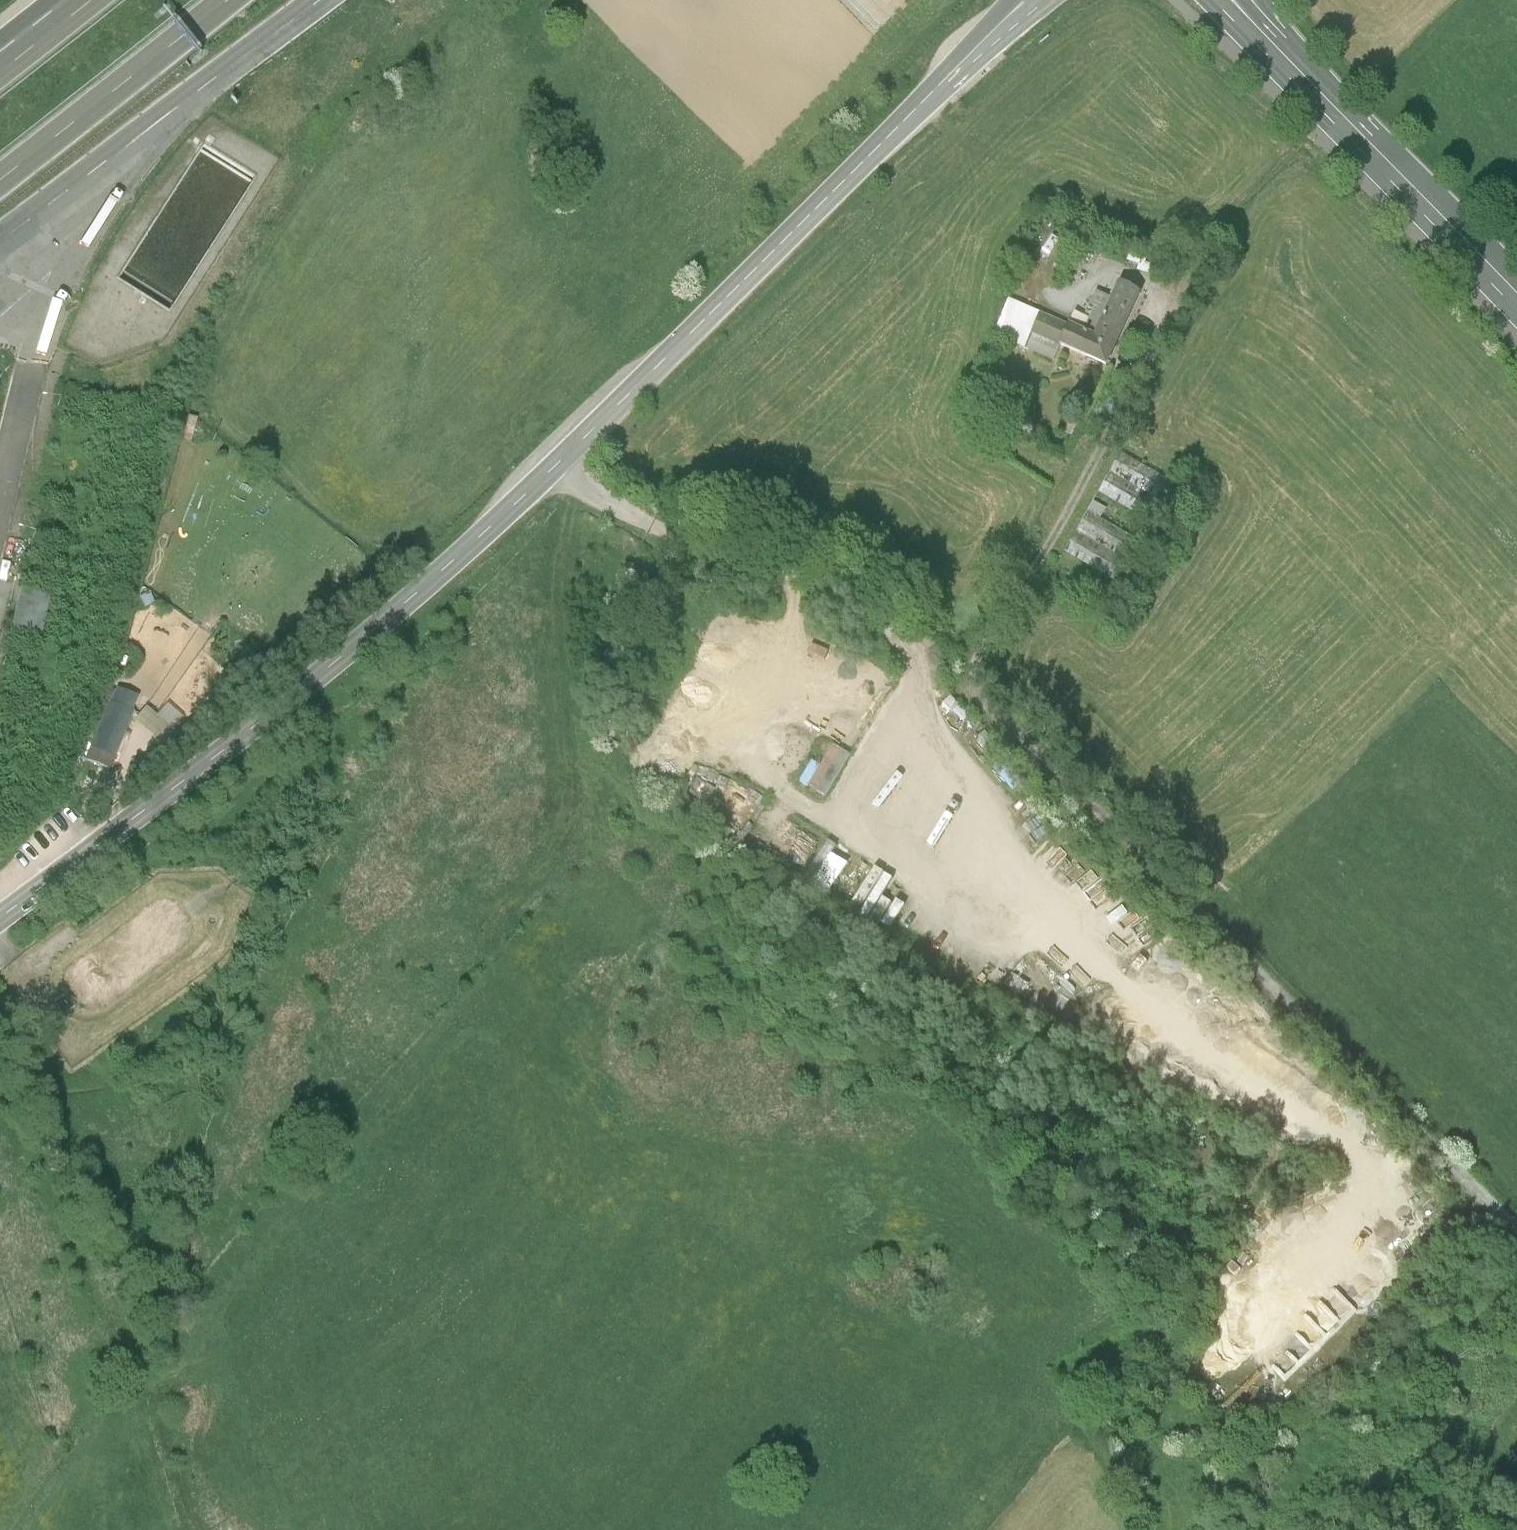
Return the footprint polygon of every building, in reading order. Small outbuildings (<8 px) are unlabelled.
[(251,182),(200,149),(117,279),(168,312),(251,182)] [(1096,337),(1069,325),(1060,346),(1108,367),(1125,327),(1130,329),(1145,296),(1119,285),(1113,299),(1096,337)] [(1075,314),(1069,325),(1096,337),(1113,299),(1096,292),(1090,307),(1096,309),(1090,321),(1075,314)] [(1060,346),(1069,325),(1009,301),(994,337),(1054,362),(1060,346)] [(1122,453),(1111,472),(1168,504),(1178,485),(1122,453)] [(1111,472),(1099,493),(1156,526),(1168,504),(1111,472)] [(1088,512),(1077,532),(1126,560),(1138,539),(1088,512)] [(1077,532),(1066,553),(1115,581),(1126,560),(1077,532)] [(47,637),(60,596),(28,586),(15,627),(47,637)] [(198,660),(161,708),(186,727),(223,679),(198,660)] [(829,784),(845,791),(860,756),(825,741),(816,761),(806,756),(795,781),(825,794),(829,784)] [(818,868),(834,845),(824,838),(808,861),(818,868)] [(866,862),(845,903),(859,910),(881,870),(866,862)]
